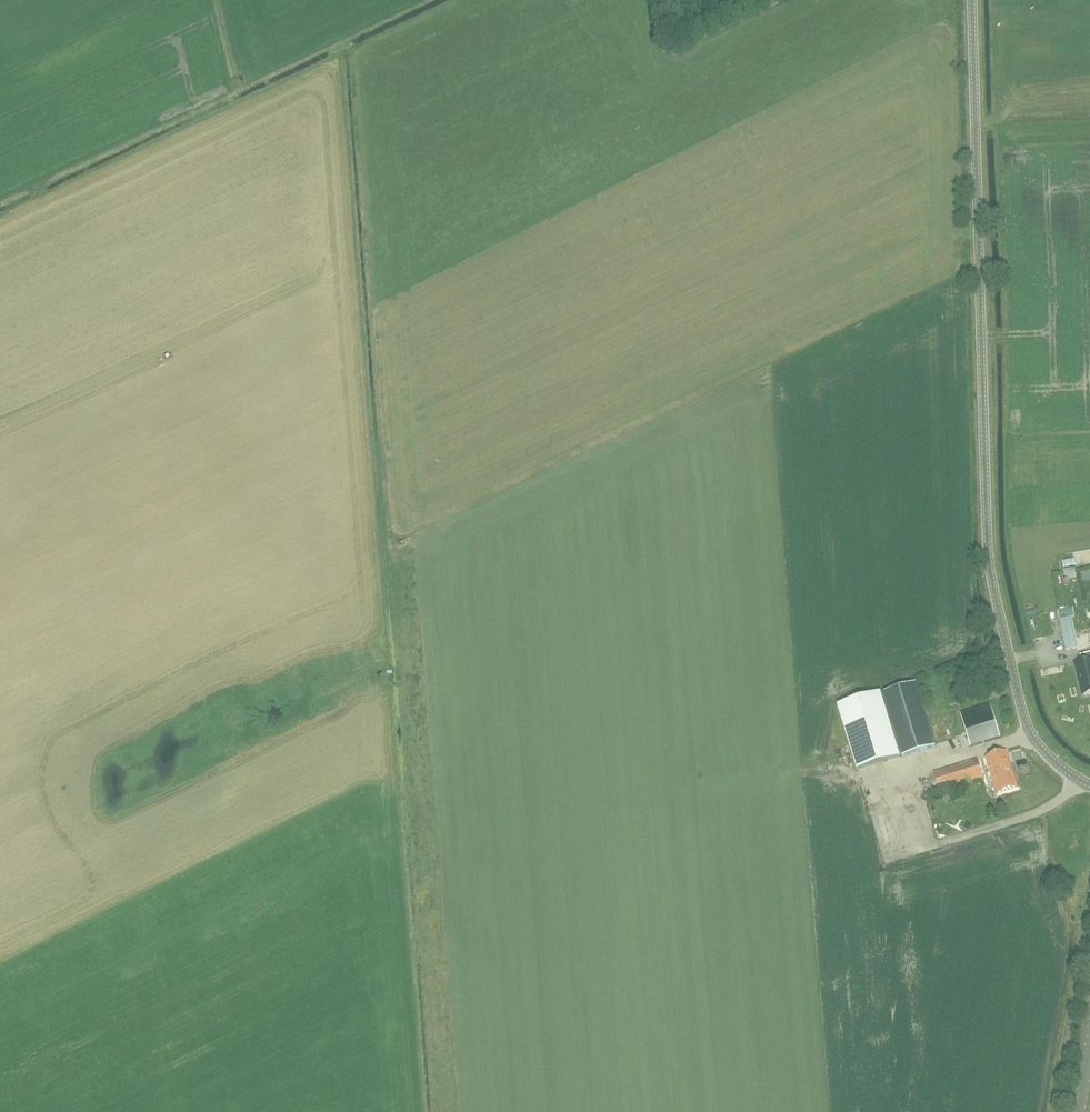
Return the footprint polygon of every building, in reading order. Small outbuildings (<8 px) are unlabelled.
[(1074,559),(1062,561),(1063,568),(1075,566),(1077,565),(1076,559),(1074,560),(1074,559)] [(1070,618),(1075,617),(1073,607),(1058,611),(1059,621),(1064,640),(1063,640),(1066,651),(1077,649),(1074,637),(1075,637),(1070,618)] [(1075,665),(1082,695),(1089,694),(1089,661),(1075,665)] [(975,691),(982,689),(980,680),(973,682),(975,691)] [(935,746),(916,683),(883,693),(902,756),(935,746)] [(881,693),(838,706),(857,770),(900,757),(881,693)] [(971,747),(1000,738),(990,704),(960,713),(971,747)] [(997,793),(1018,787),(1006,750),(985,757),(997,793)] [(939,791),(983,777),(977,759),(934,773),(939,791)]
